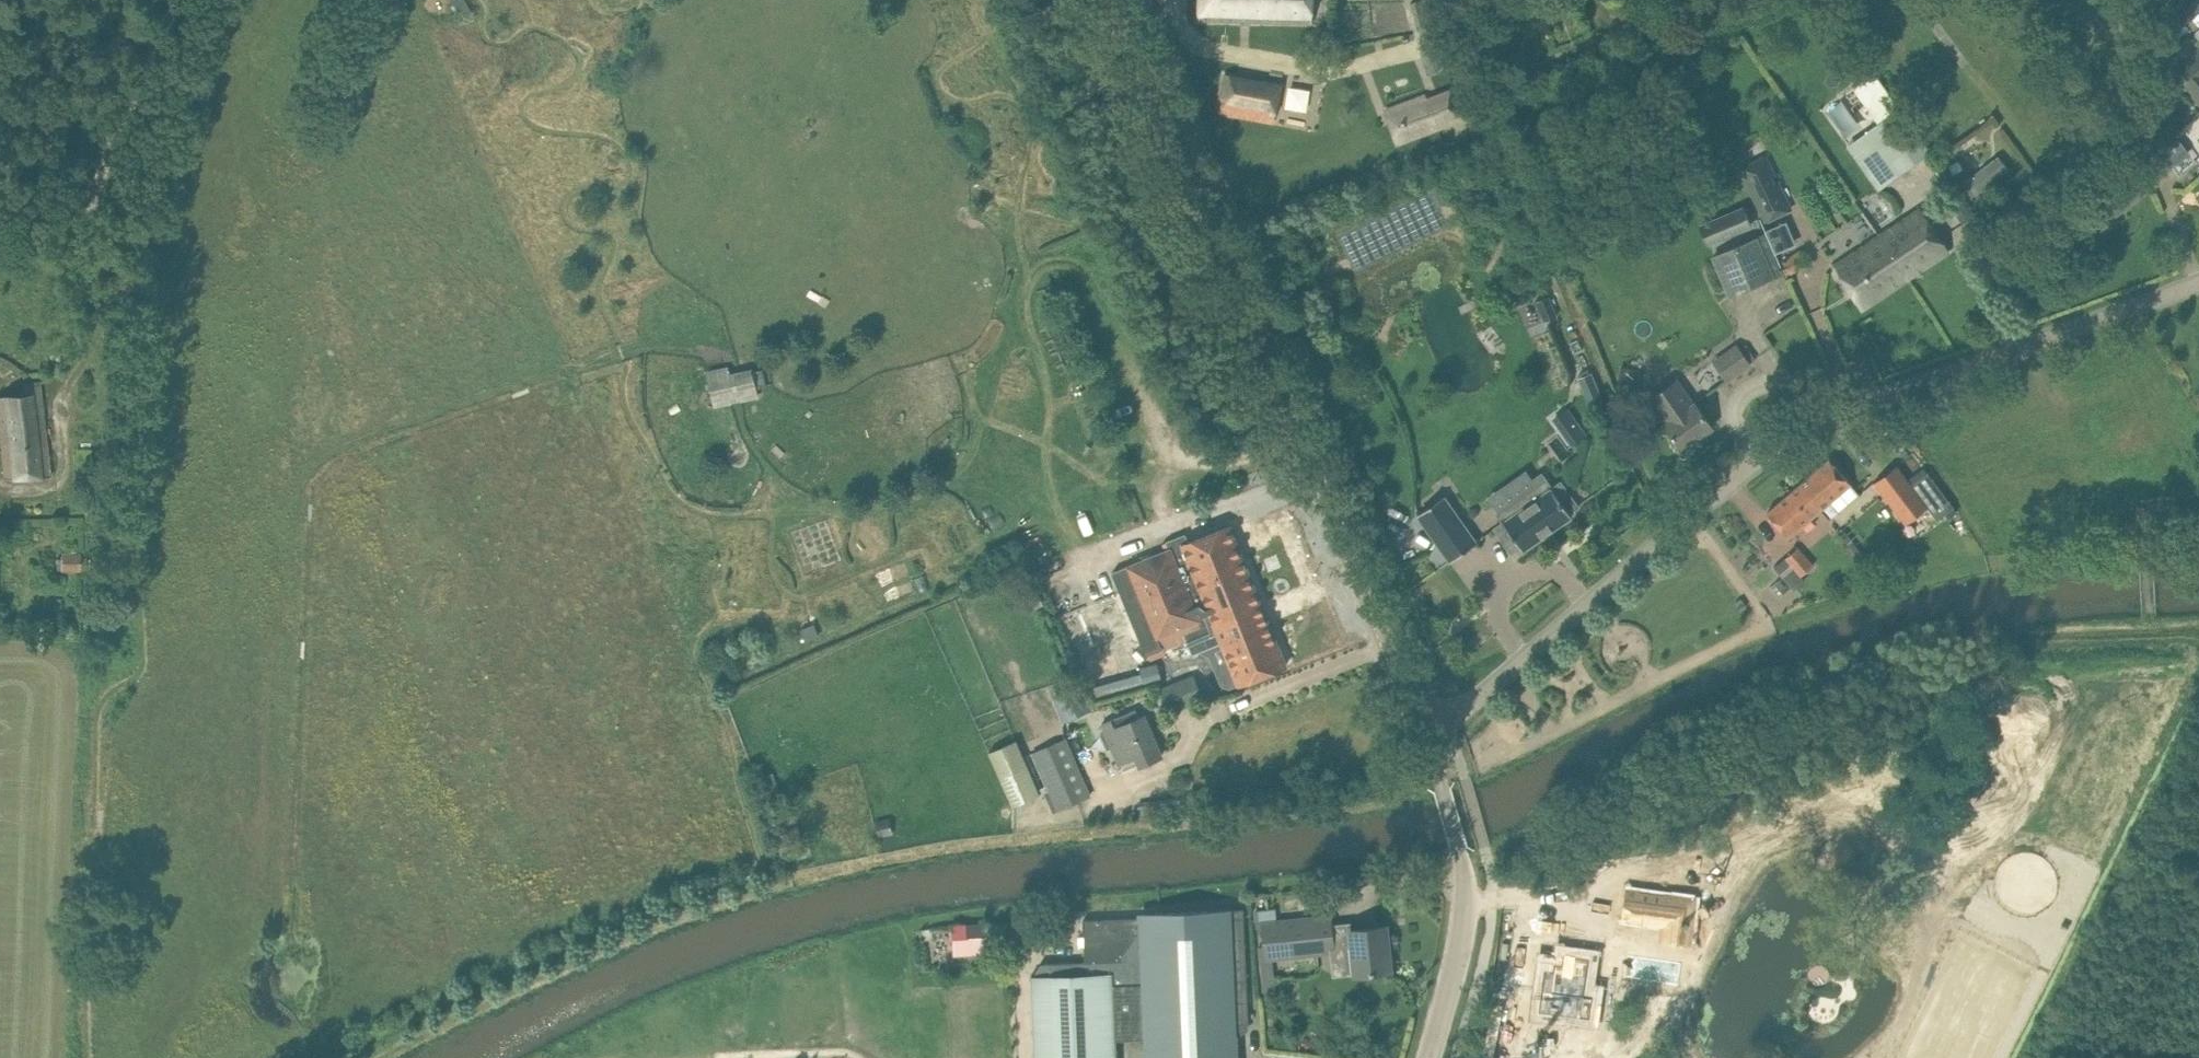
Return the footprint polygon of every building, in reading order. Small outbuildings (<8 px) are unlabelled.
[(1199,20),(1312,24),(1313,0),(1200,0),(1199,20)] [(2152,24),(2164,38),(2173,31),(2181,40),(2198,25),(2198,11),(2198,10),(2198,0),(2181,0),(2152,24)] [(2198,105),(2198,45),(2169,71),(2198,105)] [(1222,58),(1222,93),(1280,93),(1280,58),(1243,58),(1224,58),(1222,58)] [(1879,123),(1847,145),(1869,176),(1879,189),(1896,176),(1919,159),(1888,116),(1901,107),(1875,71),(1853,87),(1879,123)] [(1424,92),(1384,108),(1385,112),(1384,112),(1398,147),(1465,120),(1452,87),(1426,97),(1424,92)] [(1765,154),(1738,167),(1765,223),(1793,209),(1779,181),(1775,183),(1772,177),(1776,175),(1765,154)] [(2146,192),(2131,171),(2099,194),(2115,215),(2146,192)] [(1743,206),(1698,224),(1706,244),(1752,226),(1743,206)] [(1919,209),(1880,235),(1904,272),(1915,265),(1919,271),(1948,252),(1919,209)] [(1904,272),(1880,235),(1834,265),(1863,309),(1908,278),(1904,272)] [(1773,277),(1758,240),(1715,258),(1730,295),(1773,277)] [(1782,260),(1790,275),(1808,264),(1800,250),(1782,260)] [(1548,295),(1534,301),(1543,321),(1556,316),(1548,295)] [(1737,343),(1713,360),(1729,382),(1753,364),(1737,343)] [(715,406),(767,395),(761,365),(731,372),(730,365),(707,369),(715,406)] [(1621,366),(1617,386),(1637,390),(1641,370),(1621,366)] [(1590,372),(1576,378),(1592,414),(1606,409),(1590,372)] [(0,424),(0,434),(5,481),(51,476),(40,381),(23,383),(24,394),(0,397),(0,409),(2,424),(0,424)] [(1686,388),(1655,409),(1682,448),(1713,427),(1686,388)] [(1563,430),(1572,443),(1586,433),(1577,420),(1563,430)] [(1799,485),(1817,511),(1830,499),(1839,511),(1859,494),(1850,482),(1830,458),(1799,485)] [(1898,466),(1875,483),(1906,523),(1921,511),(1928,507),(1938,520),(1954,508),(1927,473),(1912,485),(1898,466)] [(1561,480),(1552,487),(1545,477),(1496,511),(1503,521),(1494,527),(1512,553),(1521,546),(1523,550),(1573,515),(1570,512),(1579,506),(1561,480)] [(1817,511),(1799,485),(1767,512),(1788,536),(1817,511)] [(1417,514),(1451,561),(1478,542),(1444,495),(1417,514)] [(2167,505),(2141,510),(2143,521),(2169,517),(2167,505)] [(1286,665),(1229,526),(1189,542),(1186,534),(1167,542),(1170,550),(1113,573),(1146,655),(1186,638),(1192,654),(1223,642),(1240,684),(1286,665)] [(1797,545),(1777,563),(1796,586),(1803,580),(1801,576),(1814,565),(1797,545)] [(82,571),(82,569),(87,568),(87,558),(81,558),(81,553),(62,553),(62,558),(57,558),(57,569),(62,569),(62,571),(82,571)] [(1094,699),(1162,682),(1158,662),(1139,666),(1141,673),(1090,686),(1094,699)] [(1160,688),(1170,712),(1203,699),(1194,675),(1160,688)] [(1054,696),(1064,722),(1091,711),(1081,685),(1054,696)] [(1163,759),(1144,715),(1139,717),(1136,709),(1102,723),(1119,765),(1136,759),(1140,769),(1163,759)] [(1066,737),(1031,753),(1049,792),(1057,811),(1092,795),(1066,737)] [(1041,794),(1017,739),(989,753),(1013,807),(1041,794)] [(894,833),(890,818),(874,822),(876,837),(894,833)] [(1627,887),(1624,911),(1668,916),(1667,932),(1688,935),(1692,894),(1627,887)] [(1244,909),(1142,913),(1143,916),(1084,919),(1086,961),(1040,963),(1032,977),(1031,977),(1035,1057),(1117,1057),(1113,986),(1145,984),(1146,991),(1121,992),(1122,1026),(1118,1026),(1118,1039),(1147,1037),(1148,1057),(1237,1057),(1237,1037),(1250,1030),(1244,909)] [(1276,909),(1255,910),(1256,924),(1262,923),(1264,945),(1258,946),(1263,992),(1271,991),(1272,1009),(1278,1008),(1273,957),(1324,952),(1323,934),(1334,933),(1333,923),(1332,923),(1331,914),(1277,919),(1276,909)] [(1351,921),(1333,923),(1334,933),(1335,951),(1336,959),(1354,957),(1356,973),(1390,970),(1388,951),(1385,951),(1383,928),(1386,928),(1386,926),(1352,929),(1351,921)] [(1008,924),(967,926),(968,940),(1009,938),(1008,924)] [(1543,986),(1540,1008),(1589,1014),(1592,992),(1583,991),(1588,953),(1564,950),(1563,961),(1555,960),(1551,987),(1543,986)]
